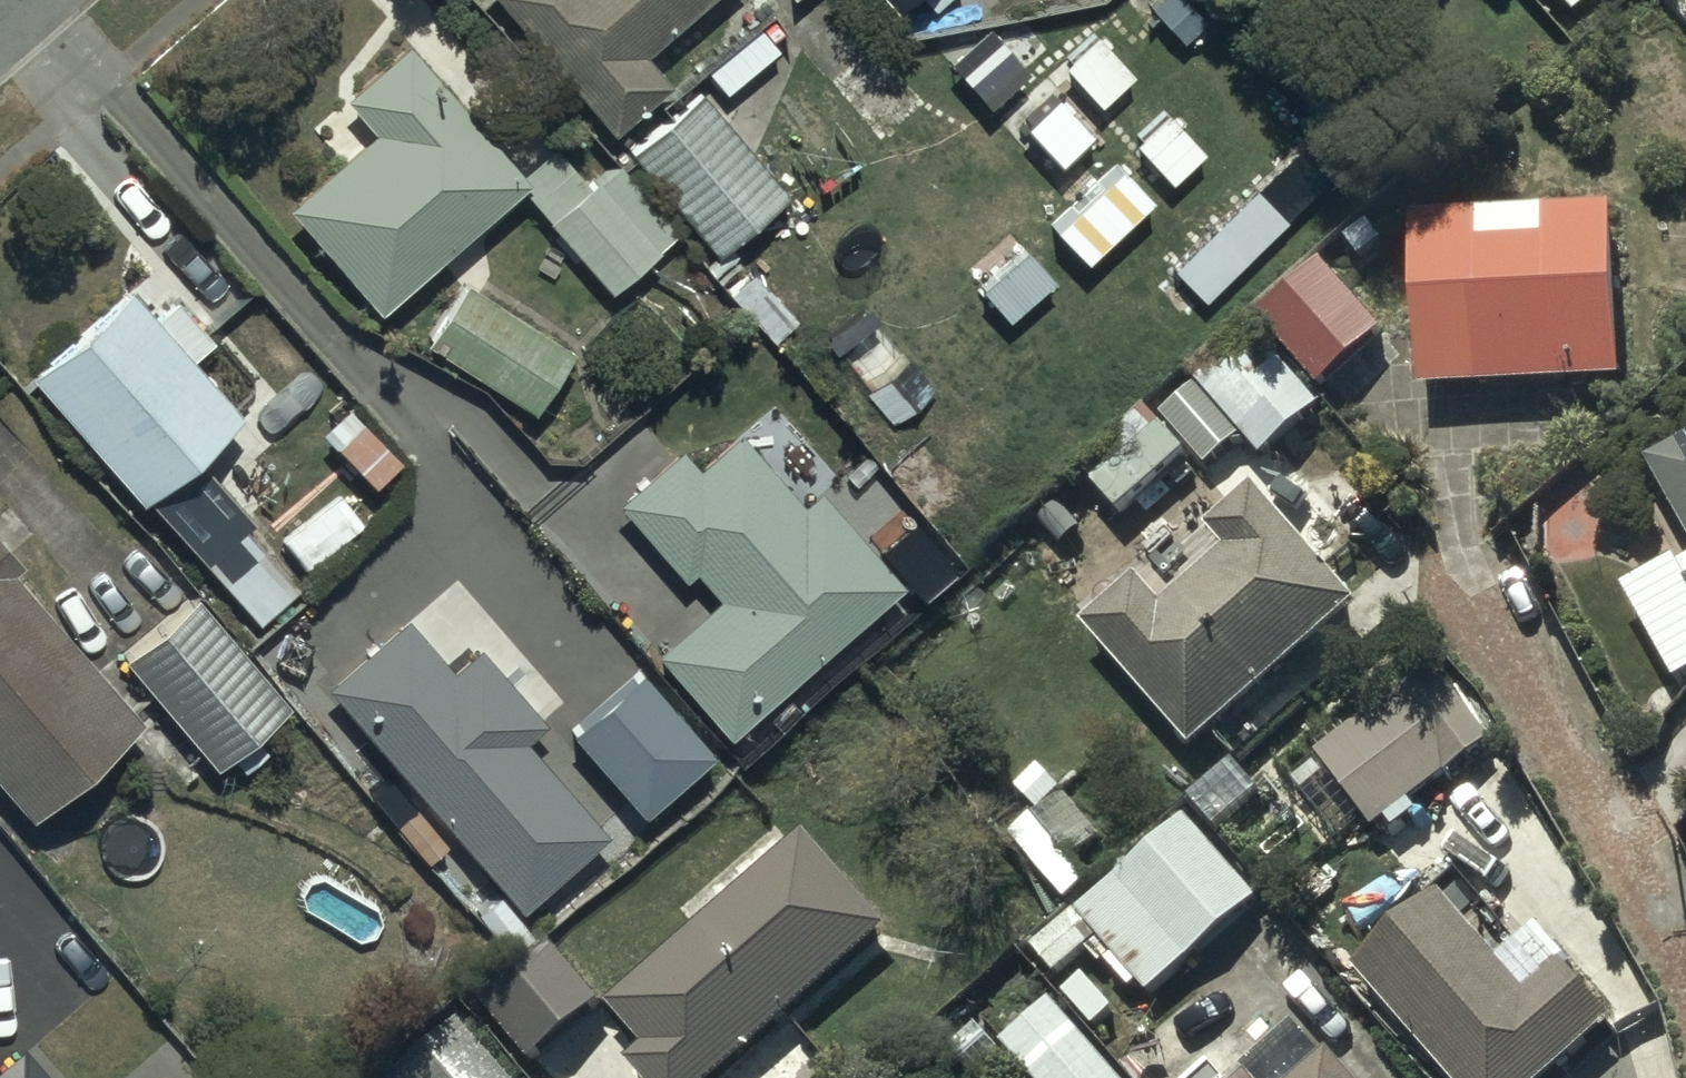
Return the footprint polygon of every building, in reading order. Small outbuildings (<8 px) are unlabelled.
[(609,128),(669,78),(644,48),(702,0),(501,0),(609,128)] [(930,9),(940,0),(923,0),(930,9)] [(372,125),(283,200),(375,306),(517,184),(608,288),(673,232),(611,161),(588,182),(553,141),(521,169),(404,35),(341,90),(372,125)] [(698,88),(630,148),(714,250),(701,261),(717,280),(747,256),(733,238),(788,193),(698,88)] [(1180,275),(1207,302),(1286,224),(1258,197),(1180,275)] [(1615,377),(1607,206),(1404,216),(1412,387),(1615,377)] [(1311,385),(1376,331),(1317,259),(1252,312),(1311,385)] [(462,276),(424,341),(530,408),(571,345),(462,276)] [(128,279),(25,370),(136,497),(238,406),(187,352),(208,334),(171,294),(155,310),(128,279)] [(1318,406),(1243,319),(1183,371),(1190,379),(1162,403),(1187,431),(1217,405),(1260,455),(1318,406)] [(1114,511),(1183,448),(1142,404),(1074,466),(1114,511)] [(714,593),(654,648),(727,733),(884,597),(737,426),(695,462),(678,443),(613,500),(680,576),(693,568),(714,593)] [(1642,458),(1685,540),(1685,435),(1642,458)] [(333,484),(285,538),(312,563),(360,509),(333,484)] [(1130,578),(1078,623),(1187,748),(1351,605),(1246,485),(1200,525),(1220,548),(1155,605),(1130,578)] [(246,521),(204,559),(257,623),(301,587),(246,521)] [(28,809),(136,713),(4,565),(14,556),(0,541),(0,778),(28,809)] [(1673,568),(1685,592),(1685,561),(1673,568)] [(191,591),(121,654),(212,762),(225,750),(240,768),(264,748),(249,729),(283,700),(191,591)] [(403,613),(324,683),(420,796),(392,819),(423,855),(451,831),(484,869),(457,892),(504,947),(535,921),(519,902),(601,832),(520,736),(541,719),(476,642),(448,666),(403,613)] [(636,665),(569,728),(642,810),(711,749),(636,665)] [(1365,711),(1311,751),(1366,827),(1485,740),(1432,667),(1408,685),(1401,674),(1360,704),(1365,711)] [(1055,793),(1005,836),(1062,902),(1084,883),(1066,861),(1093,837),(1055,793)] [(1145,996),(1253,901),(1180,817),(1028,949),(1049,973),(1080,946),(1095,964),(1107,953),(1145,996)] [(608,1009),(643,1047),(623,1065),(634,1077),(710,1077),(878,930),(799,840),(608,1009)] [(1362,981),(1446,1077),(1567,1077),(1619,1034),(1568,974),(1531,1005),(1448,908),(1362,981)] [(999,1044),(1028,1077),(1116,1077),(1049,1001),(999,1044)] [(457,1020),(392,1077),(509,1077),(457,1020)] [(28,1055),(2,1077),(48,1077),(28,1055)] [(1314,1077),(1347,1077),(1333,1062),(1314,1077)]
